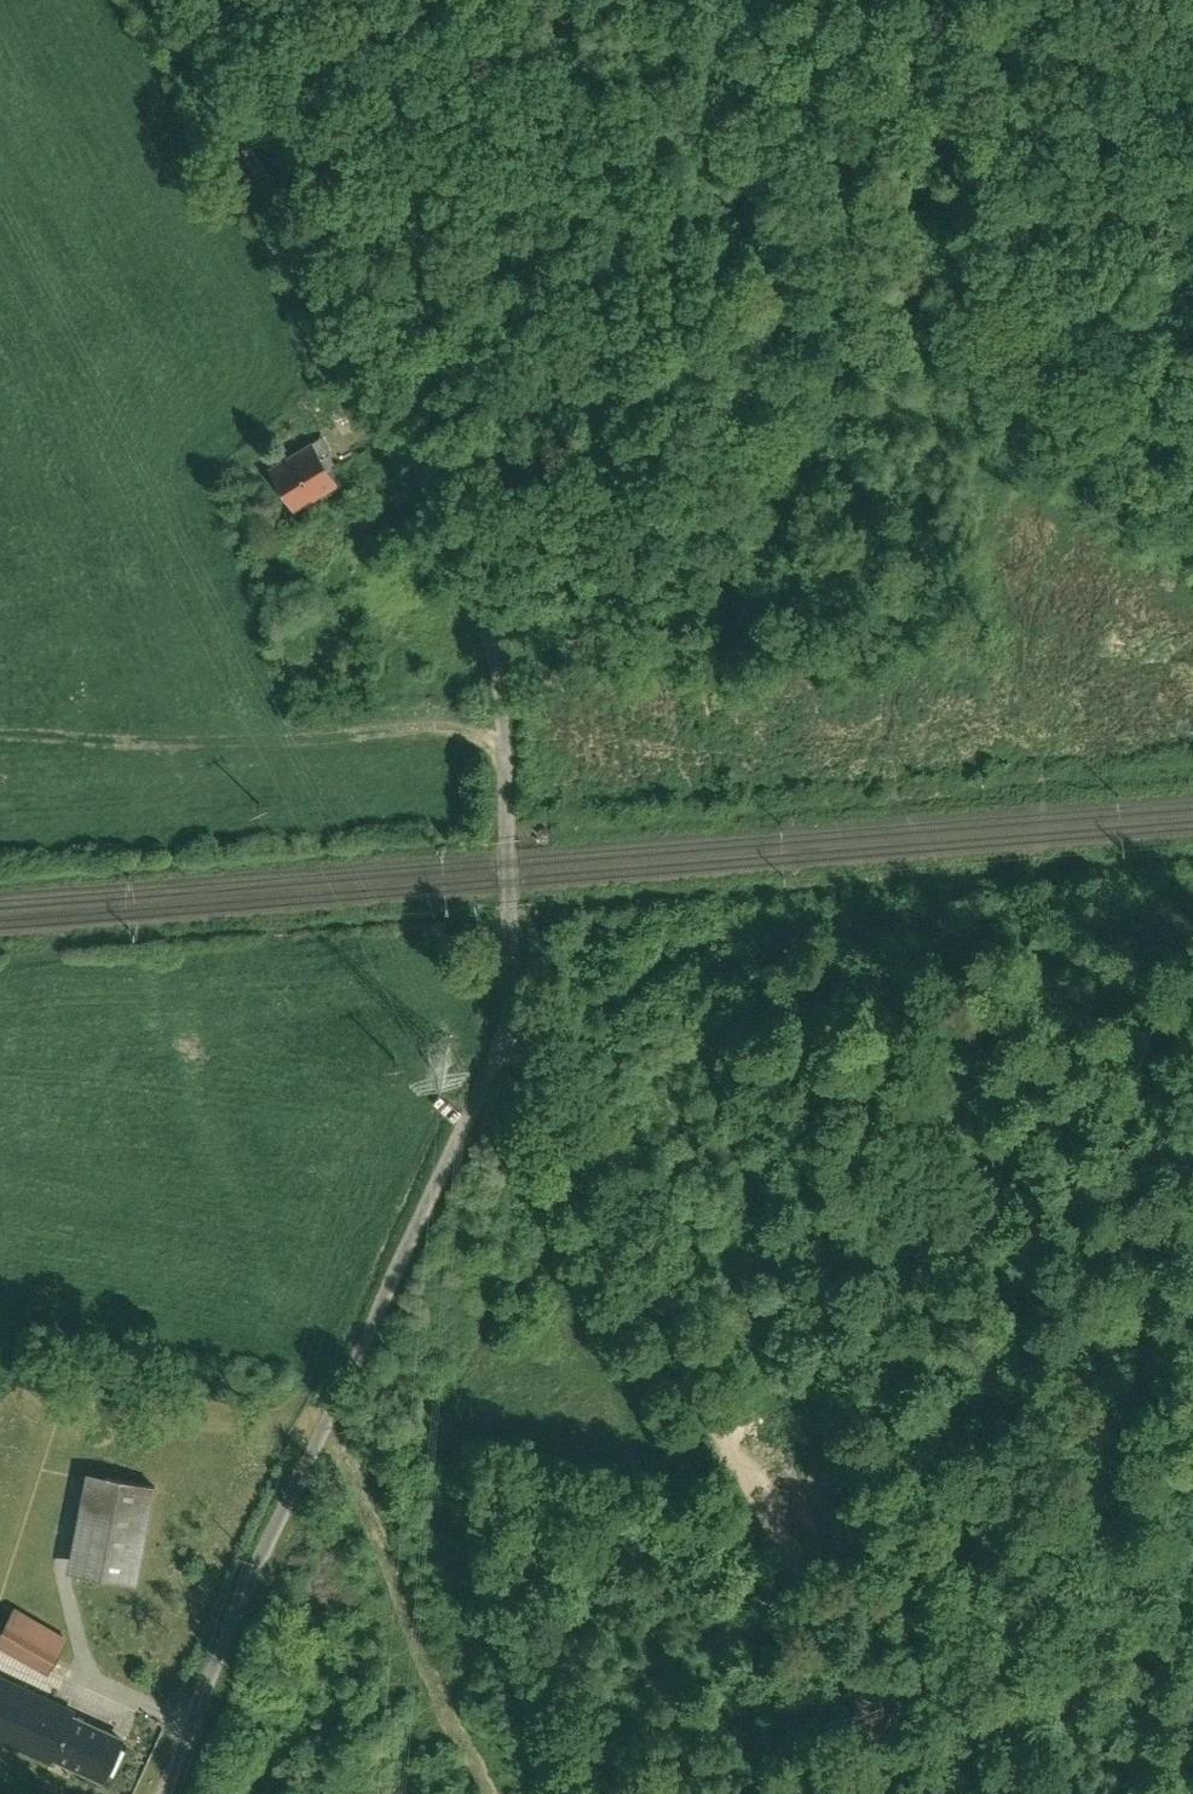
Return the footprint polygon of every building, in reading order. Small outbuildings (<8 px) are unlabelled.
[(314,441),(270,469),(299,513),(342,485),(314,441)] [(149,1471),(94,1462),(78,1558),(149,1570),(166,1474),(149,1471)] [(9,1613),(2,1626),(56,1657),(75,1623),(21,1592),(9,1613)] [(0,1655),(0,1710),(35,1726),(61,1740),(83,1696),(0,1655)]
